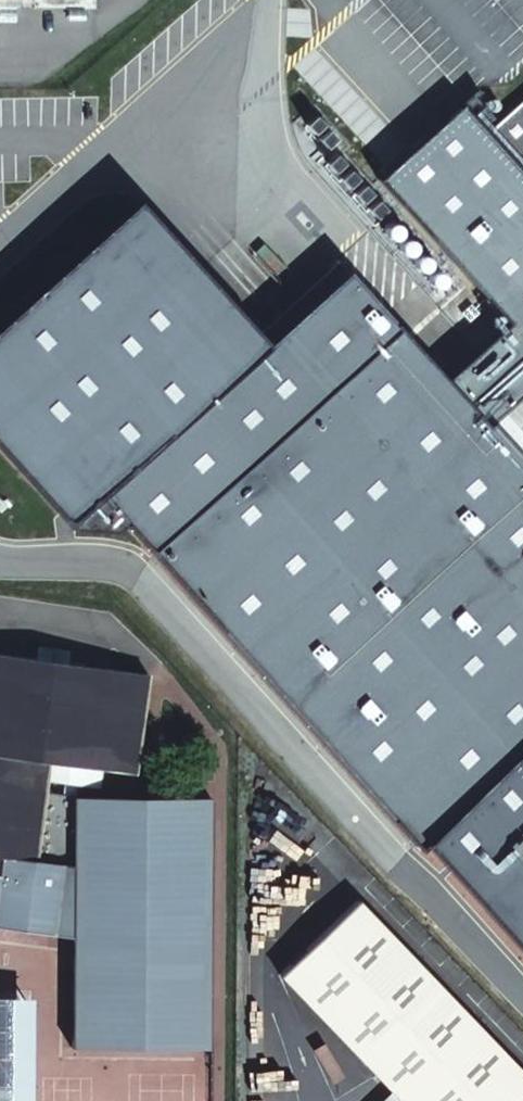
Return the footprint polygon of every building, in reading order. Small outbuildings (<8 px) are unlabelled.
[(488,125),(458,113),(384,176),(515,329),(451,382),(522,462),(522,96),(488,125)] [(451,382),(356,275),(280,344),(152,211),(0,341),(0,432),(86,534),(144,536),(430,846),(522,762),(522,462),(451,382)] [(63,663),(66,650),(37,647),(35,660),(63,663)] [(0,655),(0,878),(33,882),(45,792),(46,780),(97,787),(100,769),(133,772),(146,675),(63,663),(35,660),(0,655)] [(430,846),(522,935),(522,762),(430,846)] [(0,878),(0,922),(54,930),(53,1037),(187,1039),(189,795),(57,796),(45,792),(33,882),(0,878)] [(275,978),(392,1100),(522,1100),(522,1082),(354,903),(275,978)] [(0,989),(0,1100),(13,1100),(13,989),(0,989)]
